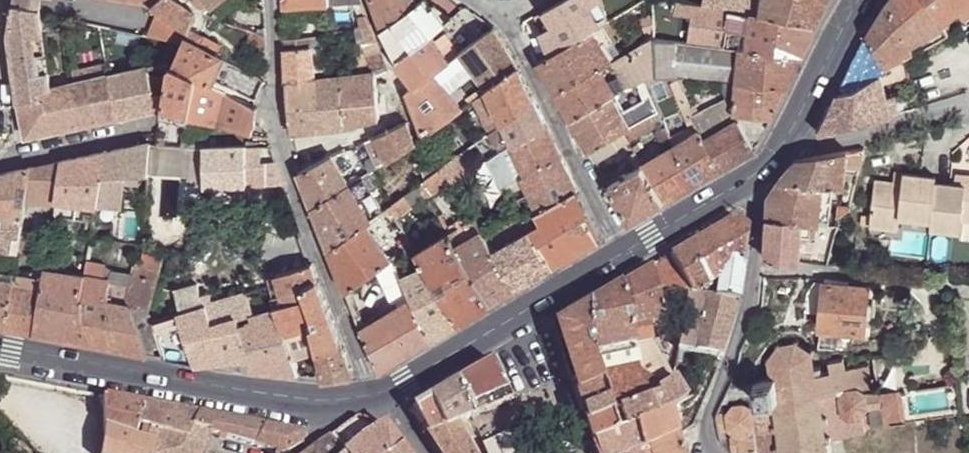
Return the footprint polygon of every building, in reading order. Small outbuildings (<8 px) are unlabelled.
[(100,120),(90,78),(49,87),(39,9),(41,0),(14,0),(9,29),(17,91),(26,137),(100,120)] [(189,29),(190,30),(191,28),(196,16),(173,0),(161,0),(155,5),(153,7),(161,12),(189,29)] [(204,11),(212,5),(208,0),(193,0),(204,11)] [(383,25),(383,27),(418,3),(417,0),(372,0),(383,25)] [(396,57),(397,58),(428,33),(435,27),(443,20),(433,5),(429,7),(424,0),(421,0),(418,3),(383,27),(383,25),(380,27),(396,57)] [(601,0),(558,0),(542,9),(551,25),(540,32),(549,55),(592,29),(597,27),(607,21),(601,0)] [(691,41),(739,47),(746,48),(752,12),(727,8),(703,4),(682,0),(677,0),(675,12),(695,16),(691,41)] [(703,4),(727,8),(729,0),(703,0),(703,4)] [(727,8),(752,12),(754,13),(756,0),(729,0),(727,8)] [(760,14),(817,24),(828,0),(762,0),(760,14)] [(888,1),(912,41),(920,37),(935,29),(942,26),(940,23),(927,0),(888,0),(888,1)] [(940,23),(958,8),(962,14),(968,9),(968,0),(927,0),(940,23)] [(888,1),(867,35),(881,58),(892,52),(912,41),(888,1)] [(150,34),(182,42),(185,38),(189,29),(161,12),(150,34)] [(370,24),(365,12),(357,14),(358,25),(370,24)] [(450,30),(464,49),(494,26),(493,24),(473,12),(450,30)] [(752,12),(746,48),(801,55),(817,24),(760,14),(754,13),(752,12)] [(654,35),(653,17),(641,17),(648,38),(654,35)] [(375,38),(370,24),(358,25),(354,25),(356,40),(361,39),(375,38)] [(460,51),(488,88),(519,65),(494,26),(464,49),(460,51)] [(945,31),(942,26),(935,29),(940,40),(947,36),(945,31)] [(254,31),(242,27),(237,43),(248,46),(254,31)] [(435,27),(428,33),(432,38),(440,32),(435,27)] [(597,27),(592,29),(596,35),(600,32),(597,27)] [(189,29),(185,38),(199,45),(204,35),(191,28),(190,30),(189,29)] [(538,62),(555,92),(600,65),(611,60),(596,35),(592,29),(549,55),(538,62)] [(265,35),(254,31),(248,46),(247,50),(266,53),(265,35)] [(395,59),(412,85),(413,86),(434,71),(449,59),(432,38),(428,33),(397,58),(396,57),(395,59)] [(204,35),(199,45),(217,53),(222,43),(204,35)] [(654,37),(654,35),(648,38),(611,60),(618,74),(625,90),(639,83),(645,80),(657,74),(654,37)] [(881,58),(867,35),(838,93),(879,71),(886,68),(881,58)] [(285,39),(285,50),(310,46),(309,36),(285,39)] [(691,41),(654,37),(657,74),(677,76),(719,80),(737,82),(739,47),(691,41)] [(920,37),(912,41),(914,46),(922,42),(920,37)] [(182,42),(171,64),(195,76),(209,83),(222,56),(217,53),(199,45),(185,38),(182,42)] [(388,69),(375,38),(361,39),(365,48),(370,63),(373,70),(375,70),(375,72),(381,72),(388,69)] [(310,46),(285,50),(286,81),(314,77),(311,55),(310,46)] [(739,47),(737,82),(785,86),(801,55),(746,48),(739,47)] [(267,64),(266,53),(247,50),(244,50),(243,57),(268,67),(267,64)] [(886,68),(897,62),(892,52),(881,58),(886,68)] [(87,65),(90,78),(124,71),(121,58),(87,65)] [(910,78),(905,58),(897,62),(886,68),(879,71),(883,86),(910,78)] [(618,74),(611,60),(600,65),(608,79),(618,74)] [(161,107),(161,112),(187,118),(187,117),(195,76),(171,64),(171,63),(169,72),(165,93),(163,107),(161,107)] [(357,72),(373,70),(370,63),(357,65),(357,72)] [(519,65),(488,88),(501,123),(535,98),(519,65)] [(600,65),(555,92),(571,118),(613,96),(616,94),(608,79),(600,65)] [(100,120),(161,107),(163,107),(165,93),(153,92),(150,75),(148,66),(124,71),(90,78),(100,120)] [(290,132),(345,125),(379,117),(375,72),(375,70),(373,70),(357,72),(314,77),(286,81),(287,100),(289,117),(290,132)] [(405,91),(422,135),(463,106),(434,71),(413,86),(412,85),(405,91)] [(883,86),(879,71),(838,93),(818,133),(892,115),(891,113),(888,100),(883,86)] [(153,92),(165,93),(169,72),(150,75),(153,92)] [(209,83),(195,76),(187,117),(251,131),(252,125),(257,106),(252,104),(252,105),(209,83)] [(719,80),(677,76),(698,126),(704,139),(739,120),(736,112),(719,80)] [(649,89),(645,80),(639,83),(643,91),(649,89)] [(719,80),(736,112),(771,116),(785,86),(737,82),(719,80)] [(488,88),(471,100),(484,136),(486,134),(501,123),(488,88)] [(666,91),(653,98),(654,99),(659,110),(661,114),(664,120),(666,125),(670,134),(684,128),(666,91)] [(616,102),(613,96),(571,118),(589,150),(617,134),(624,130),(630,126),(624,115),(616,102)] [(898,97),(888,100),(891,113),(902,109),(898,97)] [(497,151),(510,143),(546,123),(535,98),(501,123),(486,134),(497,151)] [(659,110),(654,99),(646,103),(651,114),(659,110)] [(630,126),(651,114),(646,103),(624,115),(630,126)] [(661,114),(659,110),(651,114),(630,126),(624,130),(627,137),(629,140),(657,127),(656,124),(664,120),(661,114)] [(373,135),(386,161),(407,148),(414,143),(406,120),(373,135)] [(739,120),(704,139),(716,170),(753,149),(739,120)] [(501,189),(507,185),(516,180),(561,154),(546,123),(510,143),(483,160),(501,189)] [(670,134),(666,125),(653,131),(660,146),(673,140),(670,134)] [(695,134),(675,144),(693,184),(716,170),(704,139),(698,126),(693,128),(695,134)] [(627,137),(624,130),(617,134),(621,140),(627,137)] [(182,132),(180,142),(185,143),(203,144),(203,135),(182,132)] [(621,140),(617,134),(589,150),(595,161),(624,145),(621,140)] [(148,141),(104,151),(100,174),(123,173),(146,172),(146,165),(148,141)] [(148,141),(146,165),(157,165),(157,143),(155,143),(155,142),(148,141)] [(157,165),(146,165),(146,172),(185,172),(185,143),(180,142),(164,143),(157,143),(157,165)] [(637,142),(632,145),(635,150),(640,147),(637,142)] [(203,144),(185,143),(185,172),(185,183),(286,183),(279,163),(278,162),(258,162),(258,144),(203,144)] [(414,143),(407,148),(411,159),(419,157),(414,143)] [(346,158),(357,179),(373,169),(369,164),(375,160),(366,144),(350,151),(343,154),(346,158)] [(675,144),(643,163),(665,201),(693,184),(675,144)] [(865,147),(847,150),(845,157),(861,155),(865,147)] [(472,153),(468,148),(464,151),(468,157),(472,153)] [(343,154),(341,150),(332,155),(336,163),(346,158),(343,154)] [(798,157),(779,178),(822,183),(830,183),(839,184),(839,186),(844,186),(845,157),(847,150),(798,157)] [(104,151),(62,159),(55,201),(60,201),(95,206),(97,189),(100,174),(104,151)] [(643,163),(636,152),(629,155),(636,167),(643,163)] [(534,212),(576,187),(561,154),(516,180),(534,212)] [(601,171),(608,183),(636,167),(629,155),(629,154),(601,171)] [(299,172),(312,207),(348,184),(336,163),(332,155),(299,172)] [(30,167),(24,201),(36,201),(54,204),(55,201),(62,159),(30,167)] [(452,159),(443,167),(450,179),(452,181),(461,174),(455,164),(452,159)] [(369,164),(373,169),(378,166),(375,160),(369,164)] [(665,201),(643,163),(636,167),(608,183),(629,221),(665,201)] [(21,217),(24,201),(30,167),(0,173),(0,215),(21,217)] [(443,167),(436,171),(427,179),(423,182),(430,194),(450,179),(443,167)] [(123,173),(100,174),(97,189),(121,192),(123,173)] [(887,175),(886,184),(901,186),(902,176),(887,175)] [(886,184),(873,183),(868,229),(898,232),(900,221),(930,224),(929,232),(958,234),(957,242),(968,243),(968,179),(965,178),(963,188),(954,187),(935,185),(935,180),(902,176),(901,186),(886,184)] [(955,177),(954,187),(963,188),(965,178),(955,177)] [(822,183),(779,178),(768,194),(767,217),(799,220),(816,222),(815,219),(819,193),(822,183)] [(829,195),(830,183),(822,183),(819,193),(829,195)] [(312,207),(329,252),(368,223),(373,219),(348,184),(312,207)] [(600,238),(576,187),(534,212),(541,222),(531,228),(554,266),(600,238)] [(829,195),(819,193),(815,219),(826,220),(829,195)] [(413,203),(406,194),(391,205),(397,216),(413,203)] [(21,217),(16,250),(28,251),(36,201),(24,201),(21,217)] [(850,211),(851,206),(836,203),(834,217),(850,211)] [(521,210),(484,234),(494,249),(531,228),(525,217),(521,210)] [(16,250),(21,217),(0,215),(0,249),(16,250)] [(473,216),(447,233),(457,249),(483,233),(473,216)] [(717,281),(714,298),(736,301),(747,228),(735,217),(701,238),(718,277),(717,281)] [(800,261),(799,220),(767,217),(765,257),(800,261)] [(368,223),(329,252),(344,291),(373,270),(392,258),(368,223)] [(531,228),(494,249),(518,288),(554,266),(531,228)] [(447,233),(418,250),(427,266),(460,322),(491,304),(467,266),(465,261),(459,251),(457,249),(447,233)] [(670,256),(686,294),(695,295),(717,281),(718,277),(701,238),(670,256)] [(82,273),(78,297),(86,342),(145,353),(130,308),(135,307),(148,303),(149,303),(164,249),(146,243),(141,261),(134,259),(124,305),(109,301),(107,290),(109,279),(82,273)] [(467,246),(459,251),(465,261),(474,256),(467,246)] [(494,249),(467,266),(491,304),(518,288),(494,249)] [(414,274),(403,250),(393,256),(392,258),(403,281),(414,274)] [(656,289),(687,295),(686,294),(670,256),(651,267),(656,289)] [(403,281),(392,258),(373,270),(397,310),(413,302),(403,281)] [(276,272),(279,289),(299,286),(318,278),(312,263),(276,272)] [(414,274),(403,281),(413,302),(431,340),(460,322),(427,266),(414,274)] [(620,286),(632,346),(650,342),(648,329),(664,325),(656,289),(651,267),(620,286)] [(16,269),(14,269),(12,273),(12,279),(11,284),(41,290),(44,271),(16,269)] [(82,273),(44,271),(41,290),(34,332),(86,342),(78,297),(82,273)] [(267,274),(269,283),(271,291),(277,290),(279,289),(276,272),(267,274)] [(255,276),(258,286),(269,283),(267,274),(255,276)] [(4,326),(11,284),(12,279),(2,278),(0,277),(0,326),(4,326)] [(318,278),(299,286),(302,297),(317,347),(342,343),(318,278)] [(175,289),(182,310),(202,304),(206,302),(206,301),(213,298),(211,290),(201,294),(197,281),(175,289)] [(251,310),(250,310),(251,313),(273,306),(272,301),(271,291),(269,283),(258,286),(243,291),(251,310)] [(11,284),(4,326),(34,332),(41,290),(11,284)] [(869,287),(824,284),(821,329),(866,332),(869,287)] [(279,289),(277,290),(278,301),(302,297),(299,286),(279,289)] [(611,370),(637,365),(632,346),(620,286),(589,304),(593,355),(596,366),(606,372),(611,370)] [(206,301),(206,302),(211,321),(237,314),(250,310),(251,310),(243,291),(242,290),(222,296),(213,298),(206,301)] [(687,295),(678,350),(710,357),(718,359),(736,301),(714,298),(695,295),(686,294),(687,295)] [(278,301),(272,301),(273,306),(290,357),(317,348),(317,347),(302,297),(278,301)] [(177,311),(192,361),(247,356),(239,322),(237,314),(211,321),(206,302),(202,304),(182,310),(177,311)] [(431,340),(413,302),(397,310),(360,329),(379,371),(431,340)] [(152,319),(148,303),(135,307),(130,308),(145,353),(164,356),(152,319)] [(570,373),(576,394),(601,384),(596,366),(593,355),(589,304),(555,324),(570,373)] [(247,356),(249,368),(295,373),(294,367),(290,357),(273,306),(251,313),(252,319),(239,322),(247,356)] [(164,356),(192,361),(177,311),(152,319),(164,356)] [(638,368),(660,388),(673,381),(673,377),(650,342),(632,346),(637,365),(638,368)] [(884,408),(882,396),(865,395),(861,392),(872,390),(869,367),(845,372),(843,362),(830,364),(831,374),(823,376),(822,370),(815,371),(813,357),(818,354),(816,351),(810,354),(799,346),(800,342),(796,342),(795,345),(780,347),(777,344),(775,346),(777,349),(770,360),(766,359),(765,363),(769,364),(772,378),(753,381),(757,402),(749,404),(750,413),(742,407),(731,409),(724,419),(714,420),(715,432),(727,429),(736,437),(729,438),(731,452),(740,450),(740,452),(752,452),(772,450),(772,452),(836,452),(834,444),(836,443),(835,437),(850,434),(866,431),(865,427),(874,426),(872,414),(863,415),(863,413),(868,406),(884,408)] [(342,343),(317,347),(317,348),(321,359),(324,376),(353,373),(342,343)] [(492,361),(455,383),(469,416),(509,401),(492,361)] [(617,389),(622,407),(657,396),(656,391),(660,388),(638,368),(637,365),(611,370),(617,389)] [(596,366),(601,384),(604,392),(617,389),(611,370),(606,372),(596,366)] [(619,408),(624,428),(663,415),(669,410),(683,402),(673,377),(673,381),(660,388),(656,391),(657,396),(622,407),(619,408)] [(469,416),(455,383),(427,399),(440,426),(454,421),(454,423),(469,416)] [(582,410),(592,441),(615,432),(609,411),(604,392),(601,384),(576,394),(582,410)] [(604,392),(609,411),(619,408),(622,407),(617,389),(604,392)] [(872,414),(874,426),(894,423),(905,421),(902,391),(882,396),(884,408),(875,413),(872,414)] [(136,439),(137,437),(139,426),(142,404),(102,397),(104,427),(136,439)] [(424,432),(440,426),(427,399),(409,409),(424,432)] [(190,440),(192,429),(196,414),(142,404),(139,426),(151,430),(190,440)] [(597,452),(649,452),(647,445),(677,435),(669,410),(663,415),(624,428),(615,432),(592,441),(596,451),(597,452)] [(255,446),(264,427),(196,414),(192,429),(208,433),(255,446)] [(329,436),(344,452),(377,428),(358,417),(356,417),(353,418),(329,436)] [(454,423),(454,421),(440,426),(424,432),(438,452),(470,452),(462,438),(454,423)] [(345,452),(405,452),(383,424),(377,428),(344,452),(345,452)] [(147,441),(137,437),(136,439),(104,427),(104,436),(101,452),(151,452),(155,443),(147,441)] [(264,427),(255,446),(278,452),(283,452),(302,442),(301,433),(264,427)] [(208,433),(192,429),(190,440),(151,430),(147,441),(155,443),(180,452),(204,452),(208,433)] [(483,447),(486,452),(519,452),(511,435),(483,447)] [(677,436),(677,435),(647,445),(649,452),(680,452),(677,436)] [(307,452),(344,452),(345,452),(344,452),(329,436),(315,447),(307,452)] [(155,443),(151,452),(180,452),(155,443)]
